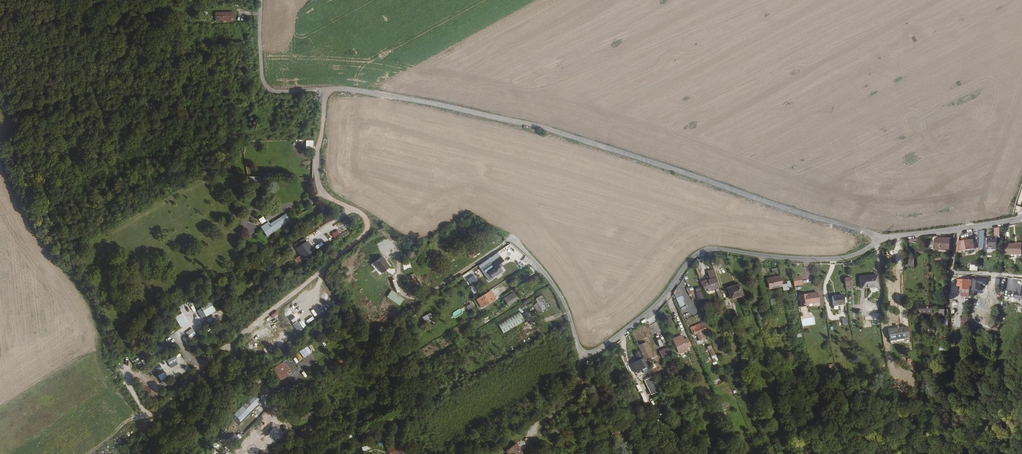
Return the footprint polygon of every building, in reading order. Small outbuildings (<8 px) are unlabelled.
[(220,21),(234,21),(234,11),(220,11),(220,21)] [(266,237),(290,220),(285,213),(270,223),(268,220),(259,226),(266,237)] [(1001,248),(1000,236),(996,236),(994,236),(994,237),(988,238),(989,249),(1001,248)] [(951,250),(951,237),(935,237),(935,248),(951,250)] [(974,238),(964,240),(965,241),(971,240),(971,244),(965,245),(966,249),(975,248),(974,238)] [(1021,243),(1005,242),(1005,257),(1021,257),(1021,243)] [(311,253),(312,252),(306,243),(301,247),(298,250),(303,258),(311,253)] [(375,269),(378,267),(382,273),(391,267),(383,256),(371,264),(375,269)] [(502,262),(498,257),(490,263),(494,267),(487,272),(492,278),(501,271),(497,265),(502,262)] [(717,282),(713,270),(709,271),(710,275),(709,276),(710,279),(708,280),(710,284),(711,287),(718,285),(717,282)] [(474,273),(467,277),(471,283),(477,279),(474,273)] [(878,285),(876,273),(859,275),(860,288),(878,285)] [(800,275),(793,276),(794,284),(801,283),(800,275)] [(782,286),(779,276),(766,279),(768,288),(782,286)] [(990,283),(990,277),(975,277),(975,282),(972,282),(972,286),(971,292),(982,293),(982,282),(990,283)] [(970,286),(972,286),(972,282),(972,279),(971,279),(958,279),(958,286),(961,286),(961,296),(970,296),(970,286)] [(474,295),(478,292),(473,285),(469,287),(474,295)] [(740,294),(737,285),(727,289),(729,294),(728,294),(729,298),(740,294)] [(496,299),(491,290),(478,299),(483,307),(496,299)] [(515,292),(503,299),(507,304),(518,297),(515,292)] [(329,300),(324,293),(319,296),(324,303),(329,300)] [(801,306),(808,305),(808,301),(819,300),(818,293),(800,294),(801,306)] [(844,306),(844,294),(832,295),(833,307),(844,306)] [(676,298),(680,307),(684,306),(682,300),(683,300),(681,296),(676,298)] [(519,298),(518,297),(507,304),(508,305),(519,298)] [(185,307),(187,313),(196,310),(193,301),(179,306),(179,309),(185,307)] [(474,306),(471,301),(465,304),(468,309),(474,306)] [(197,310),(201,319),(216,312),(211,303),(197,310)] [(934,312),(934,303),(919,303),(920,312),(934,312)] [(293,322),(300,317),(296,312),(289,318),(293,322)] [(431,313),(422,316),(425,323),(433,320),(431,313)] [(521,313),(499,323),(503,330),(524,320),(521,313)] [(176,320),(181,327),(189,322),(184,315),(176,320)] [(221,323),(229,318),(226,315),(219,320),(221,323)] [(948,327),(948,320),(943,320),(943,319),(939,319),(939,327),(948,327)] [(300,332),(307,325),(303,321),(296,327),(300,332)] [(703,332),(696,335),(700,345),(705,342),(702,333),(706,331),(703,324),(696,326),(698,330),(701,328),(703,332)] [(696,326),(690,329),(692,332),(694,332),(695,335),(696,335),(703,332),(701,328),(698,330),(696,326)] [(684,332),(675,337),(681,351),(690,347),(689,344),(693,342),(690,335),(686,337),(684,332)] [(646,362),(649,361),(647,357),(650,355),(645,344),(643,345),(642,343),(639,344),(646,362)] [(304,358),(312,352),(308,346),(299,351),(304,358)] [(714,362),(708,347),(707,348),(707,347),(704,348),(705,351),(710,364),(714,362)] [(666,349),(658,352),(660,359),(669,355),(666,349)] [(647,366),(643,357),(642,358),(639,351),(635,352),(638,359),(631,363),(635,372),(647,366)] [(283,362),(273,369),(280,379),(290,372),(283,362)] [(173,371),(178,376),(184,371),(179,366),(173,371)] [(159,375),(164,386),(170,384),(164,372),(159,375)] [(652,377),(644,381),(651,395),(659,391),(652,377)] [(248,405),(251,408),(257,402),(253,398),(251,400),(252,401),(248,405)] [(269,432),(275,427),(269,420),(265,423),(268,427),(266,428),(269,432)] [(619,427),(625,424),(624,421),(610,428),(614,435),(621,432),(619,427)] [(346,436),(347,439),(358,434),(356,431),(346,436)] [(377,438),(378,446),(386,445),(384,437),(377,438)] [(406,453),(401,441),(387,447),(390,453),(406,453)] [(505,450),(507,453),(521,453),(517,448),(518,447),(515,443),(505,450)]
